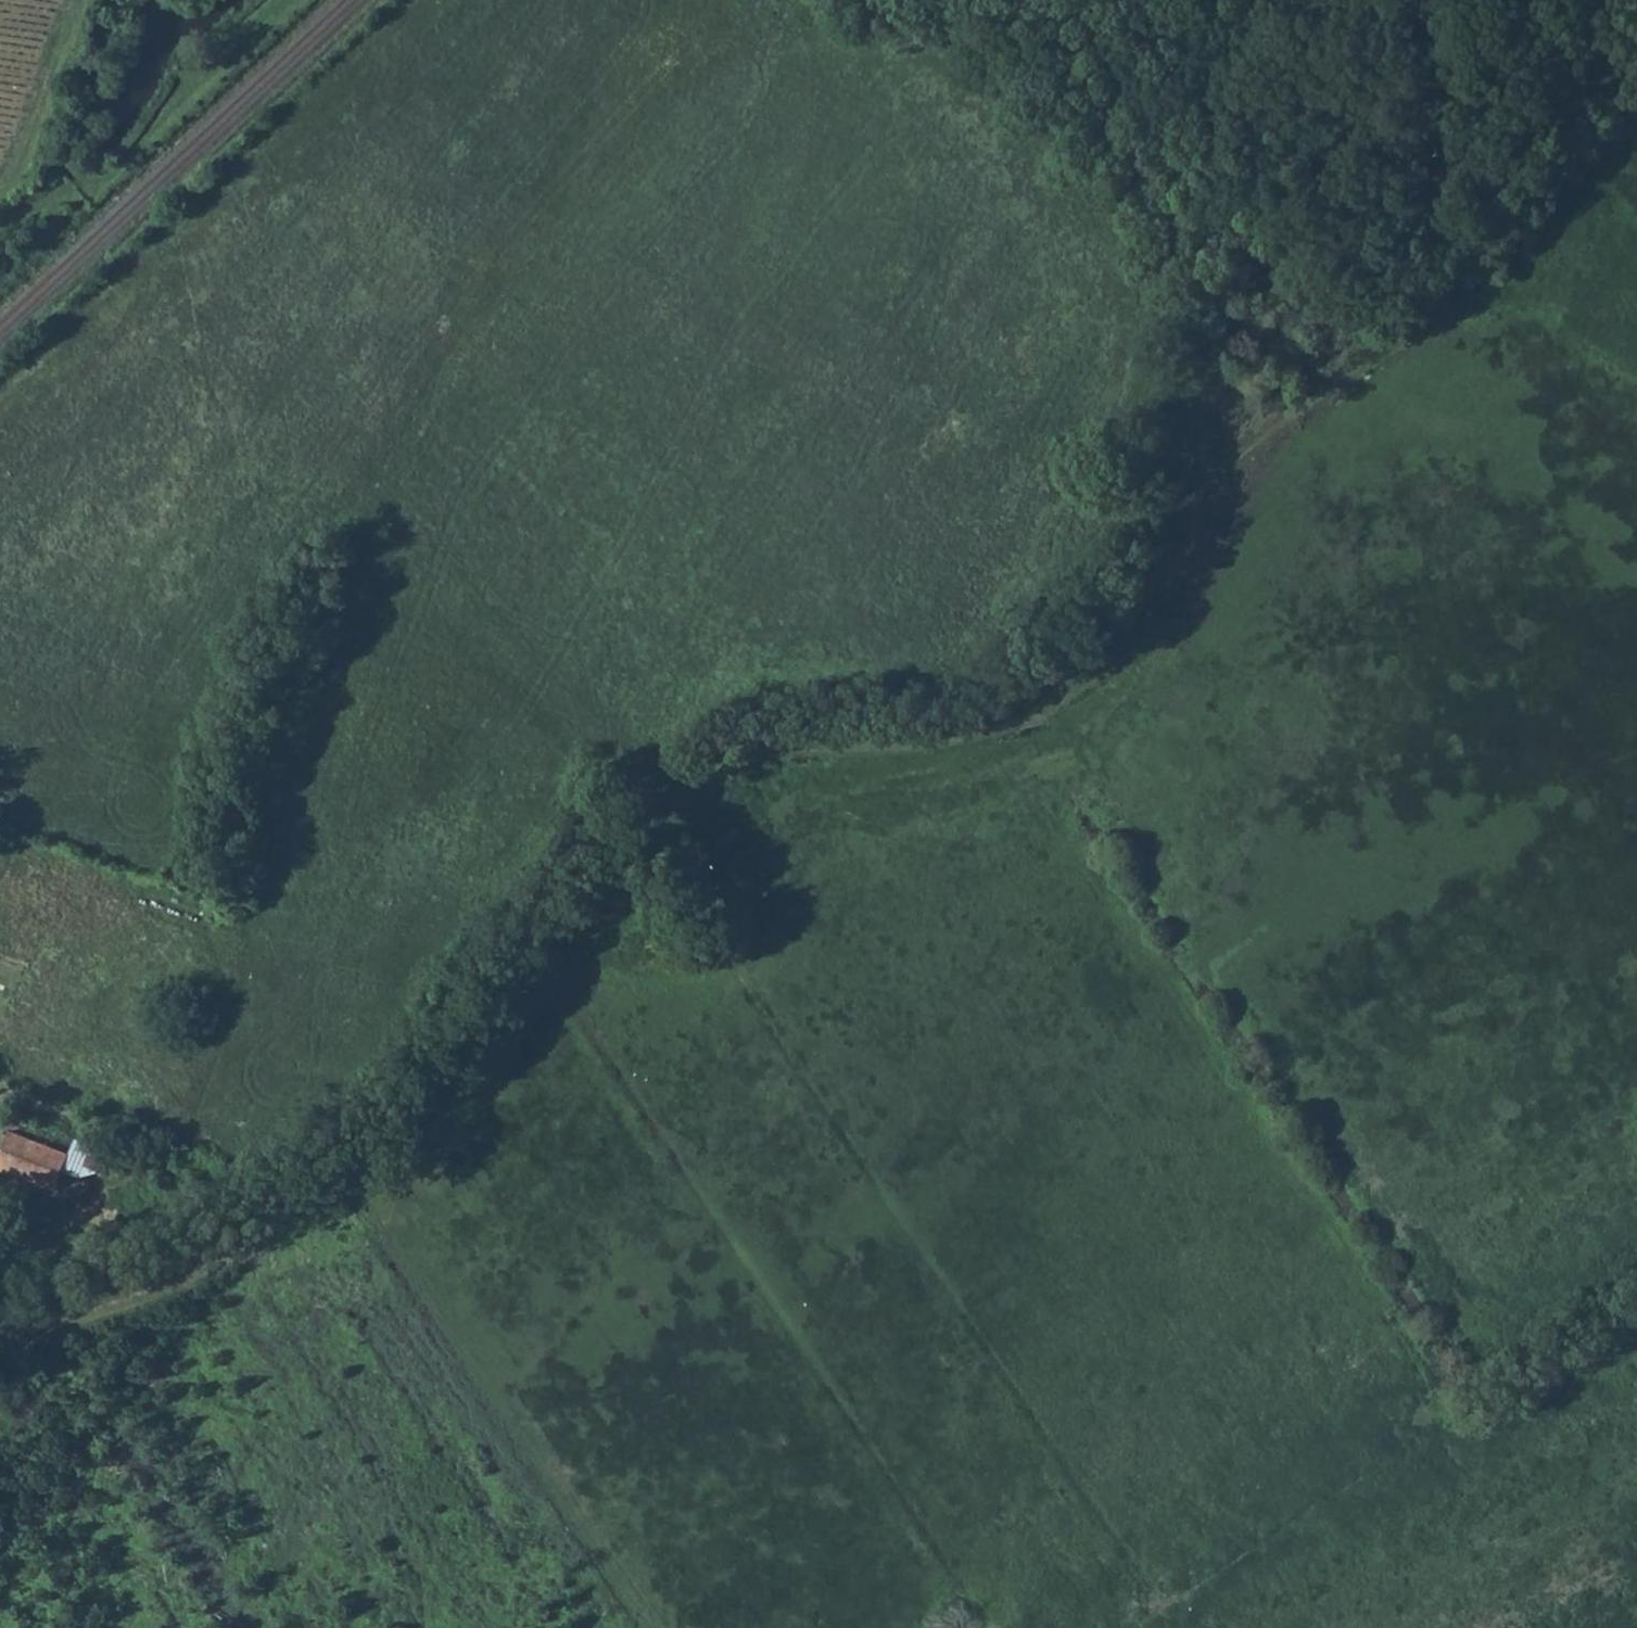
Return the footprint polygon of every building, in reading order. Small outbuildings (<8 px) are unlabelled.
[(0,1152),(0,1163),(56,1185),(64,1166),(69,1153),(8,1131),(6,1134),(0,1152)] [(69,1153),(64,1166),(86,1175),(96,1172),(105,1150),(74,1139),(69,1153)]
